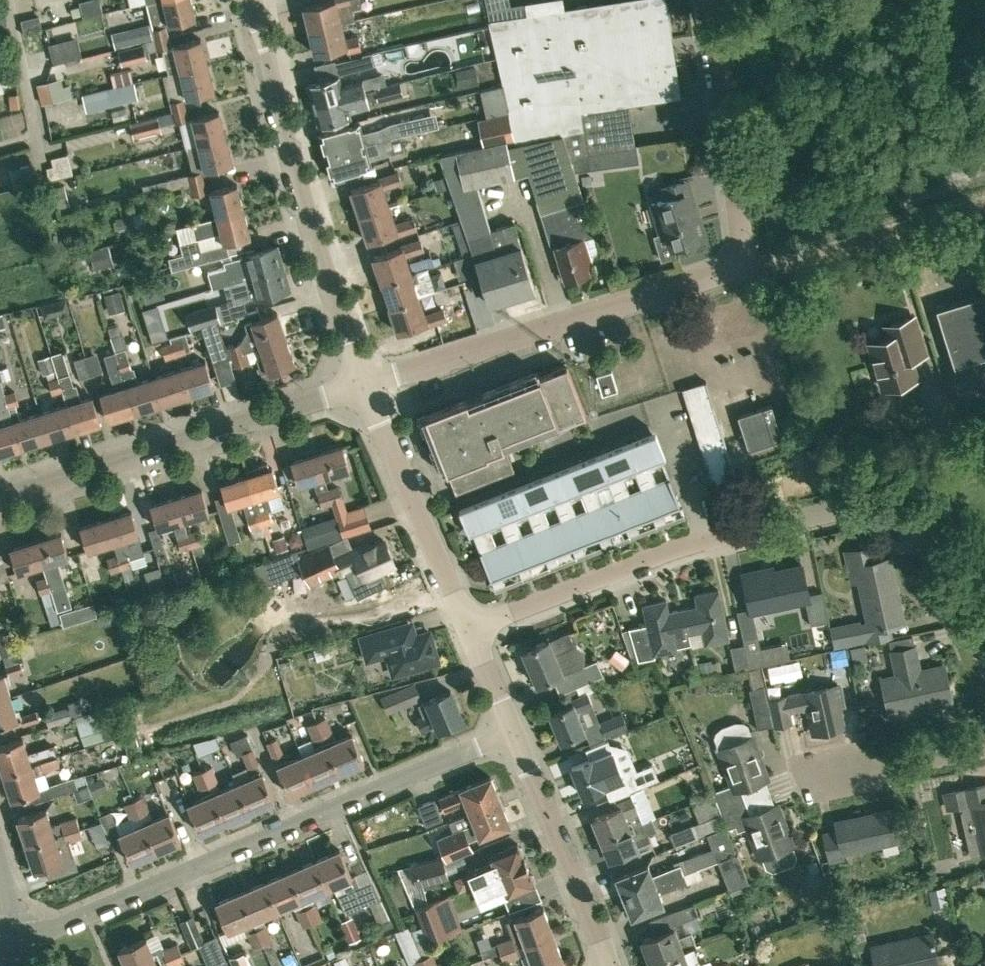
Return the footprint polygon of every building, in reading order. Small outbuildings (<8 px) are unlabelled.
[(102,12),(99,0),(83,0),(79,1),(83,17),(102,12)] [(153,28),(166,25),(169,24),(195,18),(191,0),(156,0),(147,2),(153,28)] [(304,6),(310,30),(341,22),(345,21),(354,19),(352,8),(361,6),(360,0),(329,0),(304,6)] [(508,112),(514,138),(515,145),(562,134),(570,160),(587,152),(599,151),(633,147),(628,104),(680,97),(665,0),(622,0),(564,9),(562,0),(544,0),(525,3),(527,15),(508,18),(488,21),(502,85),(508,112)] [(345,21),(341,22),(310,30),(315,54),(346,47),(347,51),(361,48),(358,36),(345,39),(341,23),(345,21)] [(134,28),(138,43),(154,39),(150,24),(134,28)] [(72,25),(48,30),(51,41),(75,36),(72,25)] [(152,28),(155,39),(169,36),(166,25),(153,28),(152,28)] [(171,45),(169,36),(155,39),(155,40),(157,49),(161,48),(171,46),(171,45)] [(168,74),(180,71),(207,65),(200,38),(171,45),(171,46),(161,48),(168,74)] [(143,44),(117,50),(121,64),(146,58),(145,52),(157,49),(155,40),(143,43),(143,44)] [(79,44),(50,52),(53,63),(81,56),(79,44)] [(374,62),(371,52),(362,54),(362,56),(340,60),(343,74),(376,65),(375,62),(374,62)] [(207,65),(180,71),(187,97),(213,91),(207,65)] [(309,88),(307,89),(309,97),(311,96),(313,104),(365,90),(362,80),(342,85),(339,75),(318,81),(317,81),(308,84),(309,88)] [(42,104),(70,96),(65,76),(37,83),(42,104)] [(137,97),(134,82),(106,88),(110,104),(137,97)] [(365,90),(313,104),(315,112),(314,113),(316,120),(317,120),(319,125),(350,116),(347,106),(368,100),(368,104),(378,101),(379,101),(403,95),(402,90),(400,82),(386,85),(365,90)] [(502,85),(479,91),(486,118),(508,112),(502,85)] [(170,101),(173,111),(186,108),(186,107),(184,98),(170,101)] [(189,119),(186,108),(173,111),(173,112),(175,122),(189,119)] [(365,129),(402,119),(400,109),(362,119),(365,129)] [(192,118),(199,144),(225,138),(219,111),(192,118)] [(173,112),(157,116),(160,126),(175,122),(173,112)] [(514,138),(508,112),(486,118),(478,119),(483,145),(506,140),(514,138)] [(19,136),(13,113),(0,116),(0,140),(19,136)] [(348,125),(319,133),(325,155),(375,141),(386,138),(390,138),(400,135),(427,129),(424,115),(390,123),(378,129),(361,133),(359,125),(349,127),(348,125)] [(134,138),(161,131),(160,126),(157,116),(130,123),(134,138)] [(562,134),(515,145),(514,138),(506,140),(514,176),(528,172),(540,212),(541,215),(547,233),(560,229),(589,220),(582,199),(584,198),(575,171),(573,171),(570,160),(562,134)] [(390,138),(386,138),(390,153),(394,152),(404,150),(400,135),(390,138)] [(199,144),(205,170),(231,164),(225,138),(199,144)] [(506,140),(483,145),(439,155),(450,186),(461,219),(462,220),(467,236),(490,230),(476,184),(514,176),(506,140)] [(375,141),(325,155),(330,176),(360,168),(367,166),(366,161),(369,161),(368,159),(367,155),(378,152),(375,141)] [(587,152),(570,160),(573,171),(575,171),(602,167),(599,151),(587,152)] [(47,158),(52,177),(74,172),(70,152),(47,158)] [(35,182),(30,165),(20,167),(25,185),(35,182)] [(189,174),(191,183),(204,180),(202,171),(193,173),(189,174)] [(359,215),(389,205),(384,188),(401,182),(398,171),(378,178),(379,180),(351,190),(359,215)] [(445,176),(434,179),(437,190),(448,187),(445,176)] [(207,191),(204,180),(191,183),(193,194),(207,191)] [(659,189),(663,199),(650,203),(659,233),(653,235),(660,259),(675,255),(672,246),(698,238),(693,221),(699,219),(687,180),(659,189)] [(217,217),(243,210),(236,184),(210,190),(217,217)] [(389,205),(359,215),(368,241),(396,232),(397,234),(416,228),(413,218),(395,224),(389,205)] [(200,249),(169,257),(172,270),(209,260),(222,257),(220,245),(223,243),(249,237),(243,210),(217,217),(191,223),(196,239),(197,238),(200,249)] [(564,244),(554,247),(565,280),(589,272),(585,261),(590,259),(600,256),(593,236),(594,235),(589,220),(560,229),(564,244)] [(467,236),(462,222),(452,225),(457,241),(467,237),(467,236)] [(467,236),(473,253),(475,259),(477,269),(484,292),(488,303),(534,289),(521,246),(520,246),(513,222),(490,230),(467,236)] [(401,248),(373,257),(381,283),(411,273),(406,255),(423,249),(420,238),(400,245),(401,248)] [(224,261),(225,267),(208,272),(213,287),(224,285),(267,272),(284,267),(277,245),(243,254),(244,256),(224,261)] [(111,249),(92,251),(93,265),(112,263),(111,249)] [(475,259),(473,253),(454,259),(459,275),(477,269),(475,259)] [(228,301),(215,305),(215,304),(186,312),(191,330),(201,327),(212,323),(221,321),(234,317),(248,314),(244,300),(255,297),(255,298),(289,289),(284,267),(267,272),(224,285),(228,301)] [(428,268),(411,273),(381,283),(382,284),(383,283),(390,305),(389,306),(419,297),(419,296),(429,293),(429,292),(435,290),(428,268)] [(126,285),(128,295),(137,292),(134,282),(126,285)] [(120,288),(104,292),(109,312),(126,308),(120,288)] [(984,293),(935,308),(953,366),(984,356),(984,293)] [(419,297),(389,306),(398,332),(425,323),(426,326),(446,319),(443,308),(425,314),(419,297)] [(68,312),(65,300),(42,306),(46,318),(68,312)] [(259,346),(259,347),(286,338),(277,312),(244,323),(246,330),(241,339),(242,341),(229,346),(225,335),(216,338),(212,323),(201,327),(206,341),(213,363),(229,358),(232,356),(232,357),(245,352),(245,351),(259,346)] [(913,317),(884,326),(888,337),(869,343),(876,365),(875,366),(879,381),(881,381),(883,388),(916,378),(907,349),(922,344),(913,317)] [(138,381),(133,368),(131,368),(124,347),(122,347),(116,327),(108,330),(115,351),(117,359),(121,372),(125,385),(133,412),(160,404),(152,377),(138,381)] [(185,332),(170,336),(176,355),(186,352),(186,350),(190,349),(185,332)] [(176,355),(170,336),(169,337),(171,342),(162,345),(162,346),(161,346),(165,358),(166,357),(166,358),(176,355)] [(259,347),(263,358),(257,359),(264,378),(280,373),(279,369),(294,364),(286,338),(259,347)] [(61,351),(51,354),(62,390),(67,404),(75,430),(100,422),(92,396),(80,399),(76,384),(73,385),(69,373),(68,374),(61,351)] [(121,372),(117,359),(115,351),(103,354),(114,389),(100,394),(108,420),(133,412),(125,385),(121,372)] [(97,352),(84,356),(90,375),(102,371),(97,352)] [(245,352),(232,357),(235,366),(248,362),(245,352)] [(62,390),(51,354),(38,359),(43,374),(46,373),(52,393),(62,390)] [(90,375),(84,356),(75,359),(80,377),(90,375)] [(236,380),(229,358),(213,363),(221,384),(236,380)] [(178,369),(186,396),(213,387),(205,361),(178,369)] [(469,407),(466,397),(425,414),(429,427),(425,429),(431,446),(436,444),(440,454),(435,456),(441,472),(446,470),(455,491),(513,468),(503,443),(566,420),(585,413),(565,364),(563,365),(565,370),(555,374),(553,369),(539,374),(537,369),(534,370),(536,375),(526,379),(524,374),(507,381),(509,386),(499,390),(497,385),(481,391),(483,396),(473,400),(475,404),(469,407)] [(186,396),(178,369),(152,377),(160,404),(186,396)] [(616,390),(610,371),(596,375),(602,394),(616,390)] [(686,403),(710,396),(705,380),(681,388),(686,403)] [(4,394),(0,381),(0,382),(20,447),(47,438),(39,412),(19,418),(16,404),(19,403),(14,391),(4,394)] [(0,382),(0,453),(20,447),(0,382)] [(710,396),(686,403),(691,417),(715,410),(710,396)] [(75,430),(67,404),(39,412),(47,438),(75,430)] [(782,438),(771,404),(737,414),(748,449),(782,438)] [(719,424),(715,410),(691,417),(695,432),(719,424)] [(724,439),(719,424),(695,432),(700,446),(724,439)] [(665,457),(655,431),(632,440),(632,438),(631,439),(631,440),(623,443),(636,474),(635,474),(640,487),(641,486),(652,515),(651,515),(656,527),(661,525),(660,523),(664,521),(661,511),(679,504),(675,494),(676,494),(668,475),(656,480),(651,467),(663,463),(661,458),(665,457)] [(724,439),(700,446),(704,460),(728,453),(724,439)] [(636,474),(623,443),(606,450),(605,449),(604,450),(604,451),(597,454),(609,484),(608,484),(613,497),(614,497),(625,525),(629,537),(634,536),(633,533),(638,531),(634,522),(651,515),(652,515),(641,486),(640,487),(629,491),(624,478),(635,474),(636,474)] [(316,453),(323,476),(349,468),(342,445),(316,453)] [(323,476),(316,453),(291,461),(298,484),(313,479),(321,507),(332,503),(323,476)] [(733,467),(728,453),(704,460),(709,475),(733,467)] [(609,484),(597,454),(579,461),(578,460),(577,460),(578,461),(570,464),(582,494),(581,494),(586,507),(587,507),(598,536),(603,548),(607,546),(606,544),(611,542),(607,532),(625,525),(614,497),(613,497),(602,501),(597,488),(608,484),(609,484)] [(259,471),(246,475),(253,498),(262,524),(267,523),(272,521),(269,509),(272,508),(267,493),(277,491),(279,490),(279,489),(272,467),(269,468),(267,462),(258,465),(259,471)] [(582,494),(570,464),(552,471),(552,470),(550,471),(551,472),(543,475),(555,505),(554,505),(559,518),(560,518),(571,547),(576,559),(576,558),(580,557),(580,555),(584,553),(580,543),(598,536),(587,507),(586,507),(575,511),(570,499),(581,494),(582,494)] [(737,481),(733,467),(709,475),(714,490),(737,481)] [(228,505),(219,508),(221,517),(232,514),(230,505),(242,501),(254,538),(265,535),(262,524),(253,498),(246,475),(221,483),(224,494),(228,505)] [(555,505),(543,475),(525,482),(525,481),(524,481),(524,482),(516,486),(528,515),(533,529),(533,528),(545,557),(544,557),(549,569),(554,567),(553,565),(557,563),(554,554),(571,547),(560,518),(559,518),(548,522),(544,509),(554,505),(555,505)] [(328,489),(332,503),(342,500),(343,500),(338,485),(328,489)] [(528,515),(516,486),(498,493),(498,491),(497,492),(497,493),(490,496),(501,526),(506,539),(518,568),(517,568),(522,580),(527,578),(526,576),(531,574),(527,564),(544,557),(545,557),(533,528),(533,529),(521,533),(516,520),(528,515)] [(201,489),(176,497),(183,519),(208,512),(201,489)] [(501,526),(490,496),(472,503),(471,502),(470,502),(470,504),(458,508),(469,534),(472,533),(486,569),(495,590),(500,589),(499,586),(504,584),(500,575),(517,568),(518,568),(506,539),(495,543),(490,530),(501,526)] [(183,519),(176,497),(150,505),(157,527),(173,522),(181,550),(191,547),(187,533),(183,519)] [(106,519),(113,541),(138,534),(131,511),(106,519)] [(367,511),(337,519),(342,534),(371,527),(367,511)] [(308,548),(342,538),(335,517),(301,527),(308,548)] [(113,541),(106,519),(80,526),(87,549),(113,541)] [(198,529),(187,533),(191,547),(202,544),(198,529)] [(237,529),(226,532),(229,542),(239,539),(237,529)] [(299,529),(285,534),(290,546),(304,541),(299,529)] [(42,563),(46,577),(50,589),(62,586),(54,559),(68,555),(61,533),(35,541),(42,563)] [(273,538),(276,551),(288,547),(285,534),(273,538)] [(328,545),(322,548),(333,572),(339,569),(339,570),(341,573),(346,571),(358,596),(385,584),(378,570),(394,563),(383,539),(368,546),(367,542),(353,549),(334,557),(328,545)] [(165,550),(162,540),(153,543),(156,553),(165,550)] [(42,563),(35,541),(10,548),(17,571),(42,563)] [(845,551),(852,582),(860,581),(868,620),(870,628),(862,630),(862,631),(832,638),(834,649),(865,642),(892,637),(889,625),(903,622),(889,557),(876,560),(872,545),(845,551)] [(296,551),(248,568),(256,588),(304,570),(309,582),(333,572),(322,548),(299,558),(296,551)] [(117,554),(121,568),(132,565),(128,551),(117,554)] [(121,568),(117,554),(106,557),(111,572),(121,568)] [(822,591),(808,594),(802,564),(763,573),(762,569),(742,573),(750,608),(737,611),(743,639),(758,636),(753,613),(805,601),(810,623),(828,620),(822,591)] [(50,589),(46,577),(36,580),(40,593),(50,589)] [(729,638),(719,589),(695,594),(698,606),(684,609),(689,632),(702,629),(705,643),(729,638)] [(643,604),(647,624),(629,628),(635,661),(652,657),(652,654),(674,650),(673,647),(688,644),(686,632),(689,632),(684,609),(669,612),(667,600),(643,604)] [(82,620),(78,608),(61,613),(65,625),(82,620)] [(415,635),(411,620),(359,636),(366,660),(387,654),(393,673),(411,668),(414,669),(423,667),(425,664),(437,660),(428,631),(415,635)] [(548,639),(541,643),(523,650),(537,684),(571,669),(563,649),(574,645),(569,631),(549,640),(548,639)] [(9,632),(0,635),(0,649),(2,654),(15,650),(9,632)] [(313,648),(317,660),(331,655),(327,644),(313,648)] [(748,668),(745,651),(743,644),(730,647),(735,670),(748,668)] [(896,674),(881,678),(888,708),(926,700),(928,707),(952,701),(949,687),(947,688),(941,664),(919,669),(914,646),(891,651),(896,674)] [(765,664),(762,647),(745,651),(748,668),(765,664)] [(316,659),(313,650),(307,652),(310,661),(316,659)] [(5,665),(7,671),(8,673),(23,668),(20,661),(20,660),(5,665)] [(577,668),(584,683),(602,675),(596,660),(583,665),(577,668)] [(764,685),(760,666),(746,669),(751,688),(749,688),(758,727),(773,724),(768,700),(767,695),(764,685)] [(10,696),(6,682),(3,672),(0,673),(0,699),(10,696)] [(415,681),(381,696),(388,713),(422,698),(415,681)] [(787,697),(787,696),(768,700),(773,724),(774,724),(774,725),(792,721),(790,710),(808,706),(813,732),(843,725),(837,699),(841,698),(838,684),(805,692),(805,693),(787,697)] [(437,723),(439,729),(463,718),(450,689),(427,700),(417,703),(423,716),(417,718),(422,730),(437,723)] [(572,703),(561,707),(559,702),(548,707),(549,712),(561,741),(585,731),(577,710),(592,704),(587,692),(571,699),(572,703)] [(10,696),(0,699),(0,725),(18,719),(14,709),(10,696)] [(117,736),(123,734),(113,705),(90,713),(93,721),(89,723),(94,740),(116,733),(117,736)] [(68,706),(44,713),(48,726),(72,719),(68,706)] [(38,719),(37,716),(36,710),(21,715),(22,718),(24,723),(38,719)] [(628,728),(622,713),(600,722),(606,737),(628,728)] [(336,740),(326,716),(317,720),(327,744),(339,772),(364,761),(352,733),(336,740)] [(327,744),(317,720),(307,724),(313,739),(311,739),(316,749),(302,755),(314,783),(339,772),(327,744)] [(719,749),(732,784),(713,791),(720,810),(746,800),(741,788),(768,778),(752,736),(753,736),(748,724),(744,721),(736,721),(721,726),(715,731),(714,736),(719,749)] [(863,730),(856,731),(857,740),(864,739),(863,730)] [(248,767),(246,767),(251,777),(237,783),(249,811),(274,800),(262,772),(252,748),(246,733),(229,740),(236,755),(242,752),(248,767)] [(277,737),(266,742),(273,757),(284,753),(277,737)] [(23,738),(0,745),(0,763),(3,773),(32,764),(56,756),(53,746),(28,754),(23,738)] [(589,758),(571,765),(583,795),(604,786),(603,784),(622,776),(607,739),(585,748),(589,758)] [(314,783),(302,755),(277,766),(289,793),(314,783)] [(32,764),(3,773),(11,799),(50,786),(54,796),(88,784),(85,774),(74,778),(73,775),(49,784),(45,770),(59,765),(56,756),(32,764)] [(653,764),(641,769),(623,777),(628,789),(658,777),(653,764)] [(237,783),(222,789),(212,765),(202,769),(224,821),(249,811),(237,783)] [(193,773),(203,797),(187,804),(199,832),(224,821),(202,769),(193,773)] [(470,812),(499,799),(489,775),(460,787),(460,788),(438,797),(443,810),(465,802),(470,812)] [(942,793),(945,809),(960,806),(962,805),(963,811),(960,811),(970,854),(981,852),(984,851),(984,784),(961,789),(942,793)] [(646,787),(634,791),(641,820),(654,817),(646,787)] [(123,795),(126,802),(133,799),(130,792),(123,795)] [(689,795),(692,803),(698,801),(700,800),(697,792),(689,795)] [(133,799),(140,814),(143,823),(156,851),(181,840),(168,812),(154,819),(143,795),(134,799),(133,799)] [(725,827),(719,814),(712,795),(698,801),(692,803),(695,811),(696,811),(699,822),(693,824),(694,826),(697,835),(698,835),(698,837),(707,834),(725,827)] [(637,809),(632,796),(614,804),(616,808),(592,817),(601,838),(629,826),(624,814),(637,809)] [(426,825),(442,819),(434,798),(418,805),(426,825)] [(130,817),(116,823),(110,810),(99,815),(110,840),(119,836),(131,862),(156,851),(143,823),(140,814),(133,799),(126,802),(124,803),(130,817)] [(499,799),(470,812),(474,822),(437,837),(446,860),(472,849),(468,839),(479,835),(509,823),(499,799)] [(777,803),(751,813),(746,800),(720,810),(727,829),(736,826),(738,831),(748,827),(759,858),(762,857),(766,868),(773,872),(793,864),(796,857),(792,846),(793,846),(777,803)] [(59,834),(56,824),(51,825),(46,809),(18,819),(26,845),(55,835),(59,834)] [(900,840),(893,809),(837,822),(839,831),(824,834),(831,864),(845,860),(844,853),(900,840)] [(61,822),(64,832),(80,827),(76,817),(61,822)] [(600,852),(606,850),(609,858),(633,848),(634,852),(652,845),(647,833),(634,838),(629,826),(601,838),(601,839),(596,842),(600,852)] [(725,826),(725,827),(707,834),(712,847),(692,855),(697,868),(718,860),(736,853),(725,826)] [(80,827),(64,832),(66,842),(83,837),(80,827)] [(59,834),(55,835),(26,845),(34,871),(63,861),(57,844),(62,843),(59,834)] [(467,873),(472,885),(479,882),(525,863),(517,842),(490,854),(492,861),(467,873)] [(355,874),(351,876),(340,849),(315,860),(327,887),(341,881),(345,889),(337,893),(346,913),(380,899),(372,879),(359,885),(355,874)] [(737,853),(736,853),(718,860),(729,890),(748,882),(737,853)] [(443,856),(411,864),(397,868),(414,908),(415,907),(428,902),(422,883),(448,876),(443,856)] [(812,878),(822,875),(816,859),(806,863),(812,878)] [(327,887),(315,860),(290,870),(306,908),(315,904),(318,903),(313,893),(327,887)] [(525,863),(479,882),(472,885),(479,901),(505,890),(507,895),(534,884),(525,863)] [(682,873),(678,865),(652,875),(648,864),(616,876),(623,896),(679,875),(682,873)] [(306,908),(290,870),(265,881),(277,909),(293,902),(297,912),(306,908)] [(679,875),(623,896),(631,916),(663,903),(659,892),(685,883),(682,873),(679,875)] [(277,909),(265,881),(241,892),(257,929),(265,926),(261,916),(277,909)] [(257,929),(241,892),(216,902),(226,927),(218,931),(224,943),(248,933),(257,929)] [(428,902),(415,907),(428,942),(444,936),(456,931),(464,928),(461,922),(447,927),(437,899),(428,902)] [(667,913),(673,927),(641,939),(650,962),(673,953),(682,950),(693,945),(695,945),(690,931),(686,933),(681,921),(698,914),(694,903),(667,913)] [(315,904),(306,908),(312,922),(321,918),(315,904)] [(543,906),(515,916),(524,942),(552,932),(543,906)] [(312,922),(306,908),(297,912),(303,926),(312,922)] [(193,915),(179,921),(191,948),(204,942),(193,915)] [(409,924),(396,930),(410,960),(422,954),(409,924)] [(265,926),(257,929),(263,943),(271,940),(265,926)] [(257,929),(248,933),(254,947),(263,943),(257,929)] [(524,942),(533,965),(537,965),(562,957),(552,932),(524,942)] [(931,932),(871,946),(876,965),(934,965),(939,965),(931,932)] [(512,937),(512,936),(497,942),(500,951),(500,952),(515,946),(512,937)] [(152,951),(146,937),(118,949),(126,965),(148,965),(156,962),(166,958),(162,948),(162,946),(152,951)] [(162,948),(166,958),(181,952),(177,942),(162,948)] [(682,950),(673,953),(650,962),(651,965),(697,965),(695,962),(699,960),(693,945),(682,950)] [(519,956),(515,946),(500,952),(504,961),(519,956)] [(208,964),(209,965),(213,965),(227,960),(221,948),(204,955),(208,964)] [(229,956),(233,965),(253,965),(246,949),(229,956)] [(181,952),(166,958),(170,965),(175,965),(185,961),(181,952)] [(432,953),(423,957),(427,965),(438,965),(432,953)] [(423,957),(422,957),(413,961),(415,965),(427,965),(423,957)] [(156,962),(148,965),(170,965),(166,958),(156,962)]
